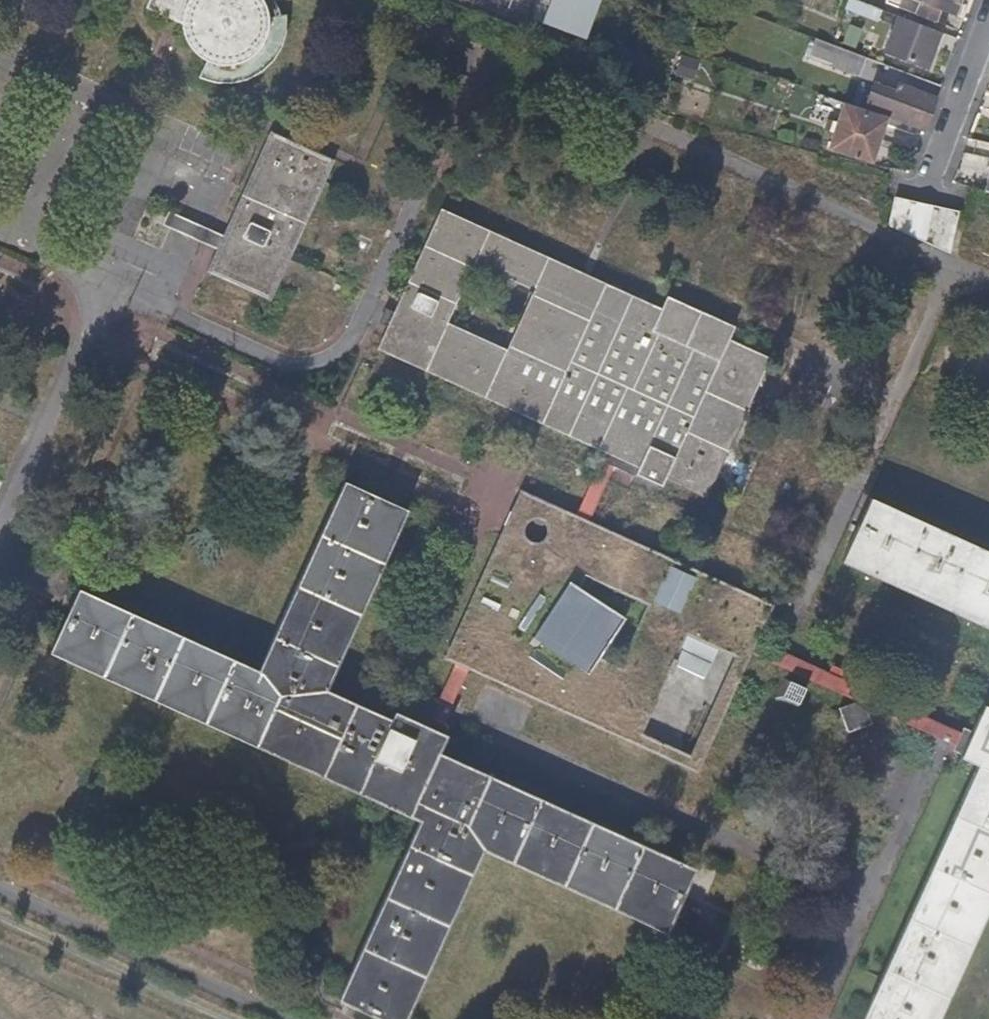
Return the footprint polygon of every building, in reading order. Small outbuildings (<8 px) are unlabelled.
[(144,5),(185,27),(191,42),(195,47),(199,51),(207,56),(198,78),(214,82),(223,82),(230,81),(243,79),(251,75),(259,70),(271,57),(278,45),(281,34),(281,19),(259,20),(252,4),(250,0),(146,0),(144,5)] [(543,21),(587,39),(602,0),(552,0),(543,21)] [(855,0),(850,0),(847,8),(877,20),(881,10),(855,0)] [(920,1),(915,13),(935,21),(940,9),(954,14),(960,0),(917,0),(920,1)] [(926,67),(939,32),(897,16),(884,50),(926,67)] [(856,31),(846,27),(841,42),(851,46),(856,31)] [(868,57),(816,37),(810,55),(861,75),(868,57)] [(786,94),(790,82),(775,76),(772,89),(786,94)] [(923,129),(936,97),(898,82),(895,92),(870,82),(859,109),(883,118),(886,119),(887,115),(923,129)] [(883,118),(859,109),(843,102),(836,122),(832,133),(828,146),(869,160),(883,118)] [(828,131),(832,133),(836,122),(831,120),(828,131)] [(881,142),(907,145),(909,127),(883,124),(881,142)] [(269,131),(224,236),(216,251),(208,272),(268,301),(330,159),(269,131)] [(947,253),(950,241),(945,240),(947,229),(953,228),(956,214),(940,211),(935,213),(929,216),(928,216),(912,211),(907,201),(893,198),(885,224),(947,253)] [(216,251),(224,236),(169,211),(161,226),(216,251)] [(665,313),(444,215),(381,356),(604,460),(617,465),(710,509),(775,364),(737,344),(743,331),(670,299),(665,313)] [(617,465),(604,460),(580,512),(593,518),(617,465)] [(85,589),(55,655),(386,804),(397,809),(424,821),(339,1006),(366,1018),(413,1018),(489,852),(673,939),(706,868),(440,745),(424,738),(330,693),(417,511),(348,480),(263,668),(85,589)] [(473,668),(702,772),(754,658),(759,646),(779,603),(593,518),(580,512),(526,488),(517,508),(505,533),(449,657),(460,662),(473,668)] [(876,496),(845,564),(988,626),(988,546),(876,496)] [(52,535),(37,529),(32,543),(47,549),(52,535)] [(974,738),(759,646),(754,658),(943,740),(969,751),(974,738)] [(473,668),(460,662),(424,738),(440,745),(473,668)] [(974,738),(969,751),(964,758),(982,768),(867,1018),(947,1018),(988,929),(988,703),(974,738)] [(839,711),(846,732),(862,727),(855,706),(839,711)] [(397,809),(386,804),(381,815),(392,821),(397,809)]
